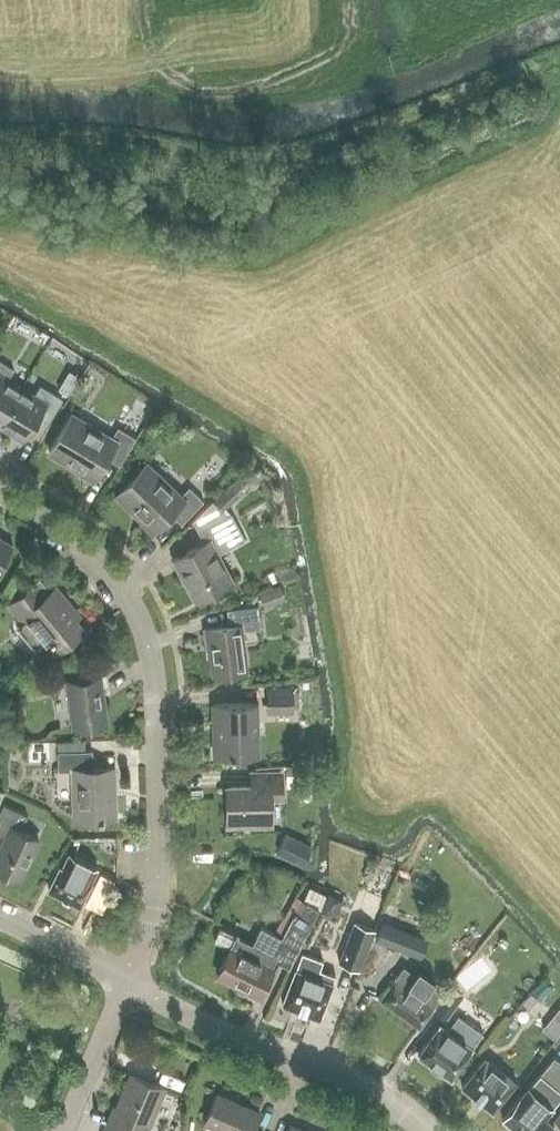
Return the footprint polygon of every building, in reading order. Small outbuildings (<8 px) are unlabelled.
[(21,387),(7,379),(13,370),(0,362),(0,422),(21,387)] [(63,381),(58,389),(68,395),(73,387),(63,381)] [(0,422),(0,425),(24,439),(37,416),(48,422),(62,399),(40,386),(35,396),(21,387),(0,422)] [(137,434),(145,421),(132,413),(124,426),(137,434)] [(111,437),(73,414),(50,452),(51,453),(53,448),(83,466),(80,471),(94,479),(106,458),(119,465),(135,439),(117,428),(111,437)] [(266,474),(253,461),(242,471),(253,482),(255,485),(266,474)] [(181,495),(148,463),(117,496),(118,496),(121,493),(145,516),(142,519),(154,531),(171,513),(182,524),(203,502),(189,488),(181,495)] [(224,508),(248,486),(237,473),(212,495),(224,508)] [(229,515),(215,500),(195,520),(207,542),(174,559),(196,601),(233,582),(218,554),(247,539),(232,513),(229,515)] [(12,546),(0,538),(0,566),(12,546)] [(79,616),(56,587),(44,598),(34,585),(9,605),(22,621),(16,627),(34,650),(50,638),(49,639),(51,642),(52,641),(59,650),(84,630),(75,620),(79,616)] [(287,599),(281,585),(260,593),(265,607),(287,599)] [(248,671),(243,630),(261,628),(258,606),(227,610),(229,626),(204,629),(207,647),(209,647),(213,676),(248,671)] [(24,697),(54,689),(50,674),(20,682),(24,697)] [(74,728),(107,723),(100,677),(68,681),(74,728)] [(269,712),(293,711),(293,687),(268,688),(269,712)] [(258,755),(257,706),(257,703),(214,705),(214,727),(219,727),(220,754),(215,754),(215,755),(258,755)] [(86,751),(85,750),(85,741),(59,742),(59,752),(60,771),(72,771),(73,786),(76,786),(77,821),(114,819),(113,785),(116,785),(115,768),(94,769),(93,751),(86,751)] [(231,825),(271,823),(270,798),(281,798),(280,774),(254,775),(254,786),(230,787),(231,825)] [(39,840),(21,831),(28,816),(4,805),(0,813),(0,834),(6,837),(0,850),(0,870),(20,880),(39,840)] [(287,834),(286,833),(277,853),(303,865),(312,845),(287,834)] [(96,873),(75,862),(70,873),(60,868),(49,891),(80,906),(96,873)] [(290,965),(319,909),(300,899),(290,921),(284,917),(277,930),(281,933),(279,937),(261,928),(252,945),(221,929),(215,941),(230,949),(218,975),(260,996),(278,959),(290,965)] [(361,968),(377,926),(354,918),(338,959),(361,968)] [(386,921),(384,920),(376,940),(410,953),(411,951),(422,955),(429,938),(386,921)] [(301,951),(295,969),(296,969),(283,1003),(320,1017),(333,983),(318,976),(325,960),(301,951)] [(485,975),(477,961),(465,968),(473,982),(485,975)] [(420,1027),(443,995),(404,967),(381,999),(420,1027)] [(449,989),(433,1011),(446,1020),(448,1017),(462,998),(449,989)] [(542,1028),(555,1039),(559,1032),(559,1017),(555,1013),(542,1028)] [(448,1017),(446,1020),(442,1025),(440,1024),(418,1054),(452,1078),(466,1058),(473,1048),(459,1037),(465,1029),(448,1017)] [(497,1112),(522,1080),(519,1078),(516,1082),(485,1057),(462,1086),(493,1111),(494,1110),(497,1112)] [(165,1089),(130,1075),(117,1107),(114,1106),(106,1125),(121,1130),(147,1130),(165,1089)] [(497,1112),(504,1117),(502,1118),(518,1130),(549,1130),(554,1126),(545,1118),(552,1109),(529,1089),(530,1087),(522,1080),(497,1112)] [(252,1130),(260,1112),(217,1094),(205,1122),(225,1130),(255,1130),(252,1130)]
